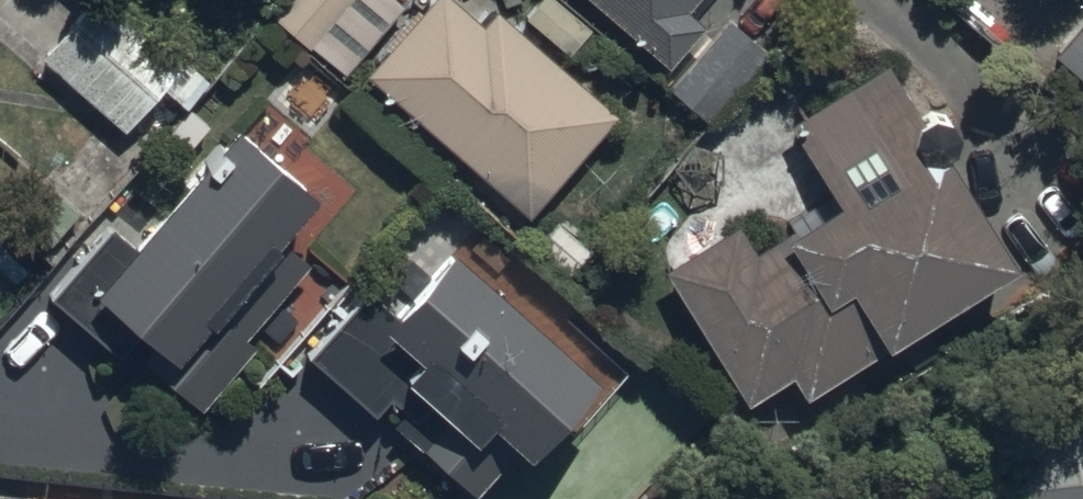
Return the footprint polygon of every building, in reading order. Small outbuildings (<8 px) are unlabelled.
[(41,56),(124,130),(195,50),(139,0),(91,0),(41,56)] [(400,0),(282,0),(271,12),(343,75),(405,4),(400,0)] [(460,0),(429,0),(366,73),(532,215),(621,111),(498,5),(484,21),(460,0)] [(674,63),(709,22),(689,5),(693,0),(600,0),(674,63)] [(1054,54),(1082,78),(1082,19),(1054,54)] [(1019,257),(950,148),(954,143),(955,141),(956,139),(957,138),(958,136),(958,134),(959,132),(959,130),(959,128),(959,126),(958,125),(958,123),(957,121),(956,119),(955,118),(954,116),(953,114),(952,113),(950,112),(949,111),(947,110),(946,109),(944,108),(942,107),(940,107),(938,107),(936,106),(934,106),(932,107),(931,107),(929,107),(927,108),(925,109),(924,110),(922,111),(921,112),(889,63),(795,122),(840,194),(758,245),(741,219),(665,267),(747,398),(792,370),(805,391),(1019,257)] [(280,232),(317,187),(236,121),(136,243),(112,223),(54,294),(123,352),(145,325),(159,336),(141,358),(203,408),(256,343),(248,336),(312,259),(280,232)] [(530,447),(597,368),(449,242),(395,306),(374,288),(312,361),(376,414),(392,395),(406,406),(395,419),(479,489),(521,440),(530,447)] [(1064,416),(1017,487),(1035,498),(1082,498),(1082,428),(1064,416)]
